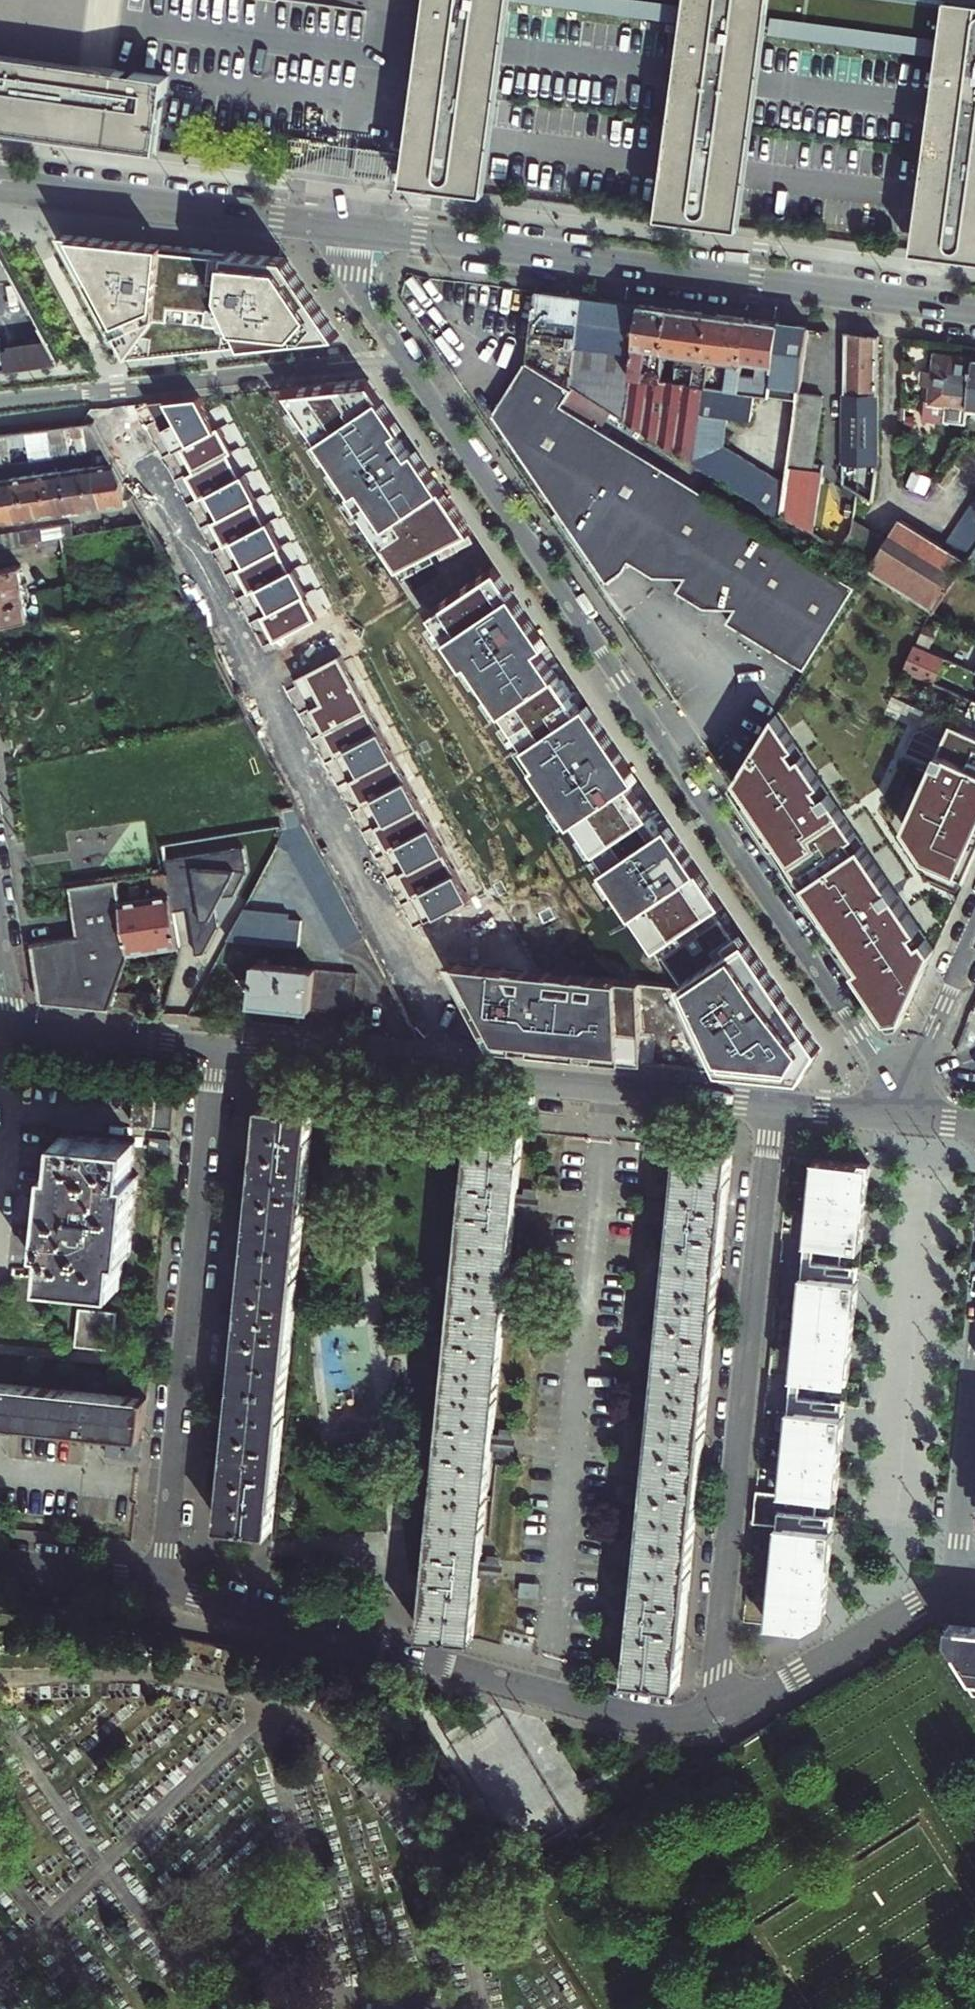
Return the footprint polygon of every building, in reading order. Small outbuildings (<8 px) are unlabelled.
[(430,184),(512,194),(538,0),(455,0),(430,184)] [(712,19),(685,216),(767,227),(793,30),(967,54),(941,251),(974,255),(974,0),(576,0),(712,19)] [(184,151),(194,76),(160,73),(158,89),(140,88),(143,70),(0,52),(0,127),(184,151)] [(160,73),(143,70),(140,88),(158,89),(160,73)] [(412,152),(387,148),(383,178),(408,181),(412,152)] [(417,152),(412,152),(408,181),(413,182),(417,152)] [(178,353),(342,335),(289,257),(151,245),(62,238),(127,358),(178,353)] [(0,250),(0,276),(13,275),(0,250)] [(550,320),(580,324),(583,297),(562,294),(537,291),(528,360),(571,385),(576,349),(546,345),(550,320)] [(612,300),(583,297),(580,324),(576,349),(571,385),(614,412),(626,419),(632,376),(642,304),(612,300)] [(647,305),(642,304),(632,376),(646,378),(651,347),(666,348),(672,308),(665,307),(647,305)] [(685,310),(672,308),(666,348),(662,380),(646,378),(632,376),(626,419),(693,460),(703,386),(739,390),(750,318),(734,316),(709,313),(685,310)] [(766,320),(750,318),(739,390),(755,392),(770,394),(780,322),(766,320)] [(795,324),(780,322),(770,394),(799,398),(800,392),(809,326),(795,324)] [(878,459),(879,335),(845,331),(842,461),(877,467),(878,459)] [(48,341),(9,346),(10,351),(6,352),(10,369),(59,362),(48,341)] [(925,422),(966,427),(968,413),(974,355),(951,352),(933,350),(930,372),(929,387),(925,422)] [(851,590),(603,430),(614,412),(571,385),(528,360),(502,403),(495,416),(608,587),(626,573),(632,564),(656,580),(686,581),(679,592),(707,610),(738,611),(728,625),(800,671),(824,634),(851,590)] [(929,387),(930,372),(923,371),(921,386),(929,387)] [(376,386),(370,378),(284,387),(355,491),(351,493),(401,571),(473,530),(428,465),(418,449),(412,453),(398,432),(404,428),(400,422),(376,386)] [(755,392),(739,390),(703,386),(693,460),(783,514),(787,483),(724,445),(728,417),(752,420),(755,392)] [(800,392),(799,398),(787,483),(783,514),(815,534),(824,467),(814,465),(824,395),(800,392)] [(270,628),(277,642),(318,618),(305,594),(310,591),(296,567),(291,569),(195,396),(149,402),(156,416),(169,440),(179,458),(197,493),(204,505),(223,540),(228,550),(249,589),(256,602),(270,628)] [(81,425),(85,453),(92,452),(106,450),(92,423),(81,425)] [(72,455),(85,453),(81,425),(64,428),(69,456),(72,455)] [(69,456),(64,428),(47,430),(52,458),(69,456)] [(47,430),(26,433),(30,461),(52,458),(47,430)] [(26,433),(3,437),(7,464),(30,461),(26,433)] [(97,487),(101,486),(123,483),(113,463),(94,465),(97,487)] [(79,490),(97,487),(94,465),(74,468),(77,490),(79,490)] [(77,490),(74,468),(54,471),(57,493),(59,493),(77,490)] [(54,471),(32,475),(36,496),(57,493),(54,471)] [(32,475),(9,478),(13,500),(14,499),(35,496),(36,496),(32,475)] [(13,500),(9,478),(0,479),(0,502),(13,500)] [(134,504),(123,483),(101,486),(104,509),(134,504)] [(97,487),(79,490),(83,512),(104,509),(101,486),(97,487)] [(59,493),(62,515),(83,512),(79,490),(77,490),(59,493)] [(57,493),(36,496),(35,496),(38,518),(62,515),(59,493),(57,493)] [(35,496),(14,499),(18,522),(38,518),(35,496)] [(0,502),(0,524),(18,522),(14,499),(13,500),(0,502)] [(967,514),(974,520),(974,503),(967,514)] [(959,526),(974,536),(974,520),(967,514),(959,526)] [(902,519),(891,536),(883,550),(866,540),(853,560),(865,568),(934,613),(968,564),(944,547),(902,519)] [(70,524),(64,525),(65,537),(72,536),(70,524)] [(65,537),(64,525),(40,529),(41,541),(61,538),(65,537)] [(951,537),(974,553),(974,536),(959,526),(951,537)] [(19,532),(21,544),(41,541),(40,529),(19,532)] [(21,544),(19,532),(0,535),(0,547),(21,544)] [(841,552),(853,560),(866,540),(853,532),(841,552)] [(951,537),(944,547),(968,564),(974,557),(974,555),(974,553),(951,537)] [(471,1005),(493,1047),(554,1053),(599,1058),(805,1079),(813,1065),(822,1050),(785,994),(752,945),(748,939),(739,944),(715,909),(724,903),(709,881),(697,864),(684,843),(671,824),(662,831),(631,783),(640,777),(616,742),(590,703),(581,709),(540,649),(549,643),(533,619),(496,564),(434,606),(691,988),(448,962),(471,1005)] [(28,620),(24,594),(19,567),(0,570),(0,624),(28,620)] [(28,620),(42,618),(38,592),(24,594),(28,620)] [(959,665),(918,647),(906,673),(934,685),(943,665),(956,671),(959,665)] [(420,910),(426,921),(471,896),(341,653),(297,678),(308,700),(320,722),(330,740),(344,768),(357,793),(371,818),(383,840),(395,864),(408,887),(420,910)] [(964,727),(974,732),(974,702),(964,727)] [(775,712),(731,781),(775,846),(831,929),(888,1014),(894,1023),(903,1022),(915,997),(928,967),(936,949),(775,712)] [(964,727),(950,721),(905,827),(935,870),(966,883),(974,864),(974,732),(964,727)] [(245,849),(166,863),(168,872),(172,896),(173,901),(174,909),(191,906),(200,955),(208,954),(218,934),(214,911),(226,893),(240,891),(249,877),(245,849)] [(111,1009),(129,954),(120,903),(117,881),(73,888),(80,938),(33,945),(39,983),(41,992),(39,993),(40,1002),(111,1009)] [(172,896),(120,903),(129,954),(155,950),(179,946),(180,945),(179,938),(177,926),(175,914),(174,909),(173,901),(172,896)] [(229,941),(297,948),(300,921),(286,920),(287,916),(244,912),(229,941)] [(316,962),(255,956),(251,1004),(301,1009),(354,1015),(358,973),(315,969),(316,962)] [(154,1128),(158,1096),(136,1094),(133,1126),(154,1128)] [(158,1096),(154,1128),(173,1129),(178,1098),(158,1096)] [(222,1526),(273,1532),(313,1112),(263,1107),(257,1170),(252,1169),(251,1185),(255,1186),(243,1310),(239,1310),(237,1327),(242,1327),(229,1449),(225,1449),(224,1464),(228,1465),(222,1526)] [(522,1131),(473,1126),(425,1604),(423,1629),(422,1634),(471,1639),(477,1579),(483,1579),(485,1563),(479,1562),(491,1450),(497,1450),(498,1437),(492,1436),(502,1336),(508,1336),(510,1319),(504,1319),(514,1209),(521,1210),(522,1196),(516,1195),(522,1131)] [(50,1201),(46,1247),(52,1247),(49,1278),(119,1285),(123,1253),(129,1254),(136,1176),(130,1175),(133,1151),(133,1143),(131,1143),(62,1136),(59,1168),(53,1167),(50,1201)] [(664,1337),(659,1336),(657,1352),(662,1353),(651,1465),(646,1465),(645,1478),(650,1478),(637,1603),(632,1602),(630,1617),(636,1618),(630,1681),(679,1686),(732,1152),(683,1147),(676,1210),(671,1209),(670,1223),(675,1223),(664,1337)] [(870,1165),(815,1160),(803,1278),(778,1276),(778,1284),(776,1306),(799,1309),(790,1411),(766,1409),(765,1419),(762,1439),(787,1442),(781,1495),(757,1492),(756,1502),(754,1522),(778,1525),(768,1624),(807,1628),(826,1618),(835,1526),(836,1518),(817,1516),(819,1498),(838,1500),(843,1444),(844,1435),(825,1433),(827,1415),(846,1417),(856,1309),(856,1302),(838,1300),(840,1282),(858,1284),(870,1165)] [(251,1185),(252,1169),(253,1164),(249,1164),(248,1173),(244,1173),(244,1178),(243,1184),(247,1184),(246,1192),(250,1193),(251,1185)] [(523,1190),(522,1196),(521,1210),(520,1220),(525,1220),(526,1211),(530,1212),(530,1207),(531,1201),(527,1201),(528,1191),(523,1190)] [(670,1223),(671,1209),(672,1203),(667,1202),(666,1211),(662,1211),(662,1216),(662,1221),(665,1221),(664,1229),(669,1229),(670,1223)] [(237,1327),(239,1310),(239,1304),(234,1304),(233,1314),(230,1314),(229,1319),(228,1324),(232,1325),(231,1333),(236,1334),(237,1327)] [(116,1310),(80,1307),(76,1345),(113,1349),(116,1310)] [(511,1313),(510,1319),(508,1336),(508,1343),(512,1344),(513,1335),(516,1335),(516,1330),(517,1324),(514,1323),(515,1313),(511,1313)] [(657,1352),(659,1336),(660,1331),(654,1330),(654,1338),(650,1338),(649,1344),(649,1350),(652,1351),(651,1360),(656,1360),(657,1352)] [(147,1400),(0,1385),(0,1429),(8,1430),(9,1423),(75,1430),(74,1440),(94,1442),(94,1438),(106,1439),(107,1433),(144,1437),(147,1400)] [(499,1429),(498,1437),(497,1450),(497,1458),(501,1458),(502,1448),(505,1449),(506,1444),(506,1439),(503,1439),(504,1430),(499,1429)] [(224,1464),(225,1449),(226,1441),(221,1441),(220,1451),(217,1451),(216,1456),(215,1461),(219,1462),(218,1470),(223,1471),(224,1464)] [(645,1478),(646,1465),(647,1458),(641,1457),(640,1466),(636,1466),(636,1470),(635,1475),(639,1475),(638,1485),(644,1485),(645,1478)] [(486,1556),(485,1563),(483,1579),(483,1587),(488,1587),(489,1577),(492,1578),(493,1572),(494,1566),(490,1566),(491,1556),(486,1556)] [(629,1623),(630,1617),(632,1602),(632,1596),(626,1595),(625,1603),(622,1603),(621,1608),(621,1614),(624,1614),(623,1622),(629,1623)] [(939,1624),(974,1680),(974,1627),(939,1624)]
